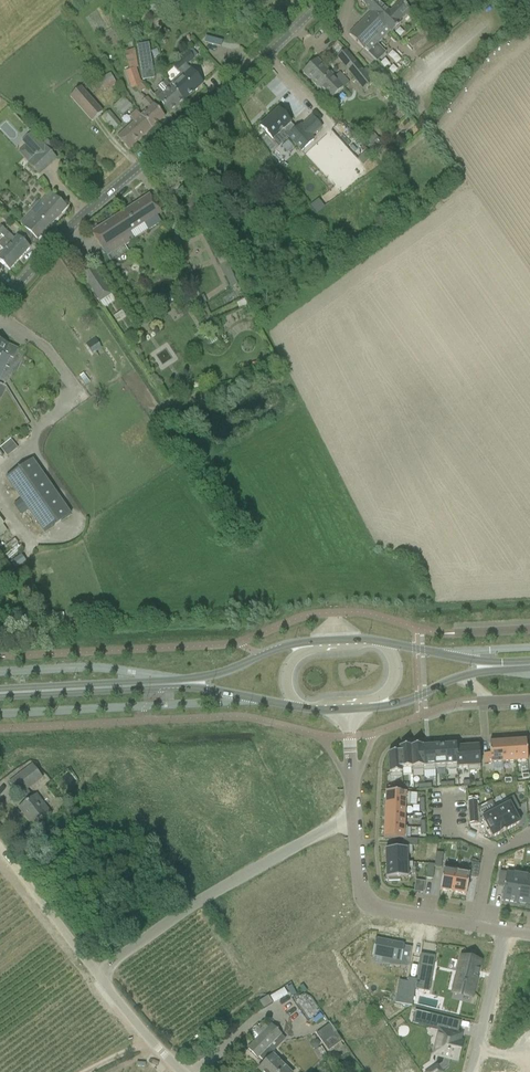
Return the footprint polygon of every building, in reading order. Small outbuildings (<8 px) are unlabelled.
[(349,35),(364,49),(365,48),(369,52),(368,53),(377,62),(385,53),(381,49),(378,46),(377,45),(390,31),(391,32),(401,23),(399,21),(410,10),(401,1),(390,12),(378,0),(359,0),(371,12),(349,35)] [(415,51),(433,38),(427,29),(408,41),(415,51)] [(136,46),(142,81),(151,80),(149,66),(152,66),(148,44),(136,46)] [(171,88),(183,101),(195,91),(203,83),(187,66),(197,56),(192,50),(173,67),(181,76),(177,79),(173,83),(174,85),(171,88)] [(346,50),(337,57),(340,60),(347,68),(364,91),(374,83),(355,61),(348,53),(346,50)] [(132,90),(142,86),(131,51),(124,53),(129,72),(126,73),(132,90)] [(334,78),(317,59),(302,72),(317,89),(318,88),(330,101),(348,84),(339,74),(334,78)] [(105,92),(116,85),(111,74),(98,81),(99,82),(95,83),(98,90),(103,88),(105,92)] [(169,113),(183,101),(171,88),(165,81),(165,82),(162,85),(162,84),(158,88),(157,90),(158,92),(154,95),(154,96),(169,113)] [(91,122),(103,111),(81,87),(70,97),(91,122)] [(122,116),(132,107),(124,97),(114,106),(122,116)] [(153,105),(147,98),(141,103),(148,110),(141,116),(152,129),(165,117),(154,105),(153,105)] [(278,110),(260,126),(278,146),(288,137),(301,152),(313,140),(311,138),(322,128),(321,127),(312,117),(301,127),(300,126),(296,130),(290,123),(278,110)] [(112,132),(121,125),(109,111),(100,119),(112,132)] [(128,150),(152,129),(141,116),(136,111),(130,117),(134,122),(117,138),(128,150)] [(25,140),(22,142),(25,146),(35,156),(28,163),(37,173),(54,156),(47,148),(32,133),(25,140)] [(380,149),(374,142),(368,147),(380,163),(389,157),(382,148),(380,149)] [(182,177),(163,186),(165,190),(170,188),(179,184),(184,181),(182,177)] [(32,212),(21,224),(25,228),(37,240),(66,208),(54,196),(50,193),(40,203),(44,207),(36,216),(32,212)] [(187,201),(186,203),(187,206),(189,208),(191,209),(193,208),(194,210),(199,207),(193,195),(188,198),(189,199),(187,201)] [(149,196),(92,233),(98,243),(103,251),(107,257),(111,263),(128,252),(124,246),(134,239),(130,233),(144,224),(148,230),(161,222),(156,216),(161,213),(155,205),(149,196)] [(317,215),(325,208),(318,200),(310,206),(317,215)] [(0,226),(0,234),(1,235),(4,238),(11,244),(17,249),(11,256),(17,262),(30,248),(17,236),(15,239),(0,226)] [(17,262),(11,256),(17,249),(11,244),(4,238),(0,243),(0,247),(4,251),(0,255),(0,263),(9,271),(17,262)] [(100,302),(112,294),(99,276),(93,267),(81,274),(88,283),(100,302)] [(92,354),(101,349),(95,339),(86,345),(92,354)] [(10,357),(13,358),(17,350),(8,345),(0,341),(0,379),(10,357)] [(0,448),(0,449),(7,457),(12,453),(5,444),(0,448)] [(44,534),(70,516),(31,459),(5,478),(44,534)] [(25,561),(19,552),(22,550),(15,540),(4,547),(7,553),(4,555),(13,569),(25,561)] [(515,762),(527,762),(526,740),(513,741),(515,762)] [(515,762),(513,741),(501,742),(503,763),(515,762)] [(490,754),(483,754),(484,764),(486,764),(490,764),(491,764),(502,763),(503,763),(501,742),(489,743),(489,746),(490,753),(490,754)] [(435,746),(434,746),(435,769),(445,768),(446,768),(446,766),(445,745),(437,746),(435,746)] [(451,745),(445,745),(446,766),(446,768),(445,768),(445,770),(446,770),(455,769),(458,769),(458,768),(457,765),(456,747),(456,745),(454,745),(451,745)] [(421,746),(410,747),(412,768),(411,768),(412,771),(423,770),(424,770),(422,747),(422,746),(421,746)] [(424,747),(422,747),(424,770),(423,770),(423,772),(424,772),(435,771),(435,769),(434,746),(426,747),(424,747)] [(474,746),(467,747),(469,767),(468,767),(468,771),(469,771),(480,770),(479,746),(476,746),(474,746)] [(410,747),(399,748),(399,752),(399,753),(400,769),(401,769),(411,768),(412,768),(410,747)] [(457,747),(456,747),(457,765),(458,768),(468,767),(469,767),(467,747),(460,747),(457,747)] [(392,753),(388,754),(389,773),(389,778),(401,778),(402,777),(401,769),(400,769),(399,753),(392,753)] [(33,765),(9,783),(19,795),(20,794),(26,803),(21,807),(28,816),(26,817),(33,826),(47,816),(50,814),(36,796),(33,798),(27,790),(42,778),(33,765)] [(385,793),(385,804),(405,804),(405,805),(410,806),(410,805),(410,793),(385,792),(385,793)] [(507,800),(494,807),(506,830),(507,830),(518,824),(520,823),(514,812),(520,809),(513,796),(507,800)] [(477,800),(468,801),(469,824),(478,824),(485,823),(487,828),(492,838),(500,833),(500,834),(502,833),(505,832),(506,831),(507,831),(506,830),(494,807),(481,814),(478,808),(477,807),(477,800)] [(385,808),(384,815),(405,816),(405,805),(405,804),(385,804),(385,806),(385,808)] [(384,819),(384,827),(404,828),(404,827),(405,816),(384,815),(384,817),(384,819)] [(384,831),(383,838),(403,839),(406,839),(407,828),(407,827),(404,827),(404,828),(384,827),(384,828),(384,831)] [(405,849),(385,850),(386,864),(407,863),(407,855),(412,854),(412,847),(417,847),(417,840),(406,839),(403,839),(403,846),(405,846),(405,849)] [(434,865),(434,867),(441,868),(443,854),(436,853),(434,865)] [(407,863),(386,864),(386,866),(386,869),(386,879),(388,878),(388,881),(400,881),(400,878),(408,878),(407,869),(413,869),(412,863),(407,863)] [(457,868),(453,893),(466,895),(469,877),(477,879),(479,864),(471,863),(470,871),(457,868)] [(427,864),(426,879),(432,879),(434,867),(434,865),(427,864)] [(444,866),(440,890),(453,893),(457,868),(444,866)] [(499,872),(497,886),(504,887),(502,901),(516,903),(520,875),(499,872)] [(516,903),(524,905),(529,906),(529,905),(529,877),(520,875),(516,903)] [(415,880),(413,891),(422,892),(424,881),(415,880)] [(372,956),(373,957),(373,956),(374,957),(375,957),(376,957),(382,958),(388,959),(390,960),(389,965),(392,966),(392,965),(394,966),(400,966),(401,957),(409,959),(411,948),(404,947),(404,946),(404,944),(403,944),(402,944),(399,944),(376,939),(375,939),(375,940),(376,940),(374,948),(374,950),(373,950),(372,956)] [(461,958),(454,988),(473,992),(476,978),(477,978),(479,970),(478,970),(480,962),(461,958)] [(419,965),(414,990),(418,990),(419,983),(430,985),(433,967),(419,965)] [(399,981),(395,1003),(412,1006),(413,998),(405,996),(407,982),(399,981)] [(284,989),(270,997),(273,1003),(287,994),(284,989)] [(268,997),(259,1002),(263,1009),(272,1004),(268,997)] [(413,1017),(420,1019),(418,1025),(439,1030),(433,1055),(443,1057),(442,1063),(437,1066),(436,1066),(437,1067),(440,1071),(442,1071),(448,1067),(450,1059),(457,1061),(462,1042),(459,1041),(460,1035),(457,1034),(447,1032),(450,1019),(415,1010),(413,1017)] [(330,1024),(316,1034),(328,1051),(342,1041),(330,1024)] [(248,1048),(257,1058),(258,1057),(265,1063),(258,1069),(261,1071),(290,1071),(273,1055),(275,1053),(273,1051),(268,1046),(275,1040),(279,1043),(284,1038),(271,1025),(267,1029),(248,1048)] [(312,1041),(310,1045),(312,1050),(317,1050),(320,1045),(317,1041),(312,1041)]
